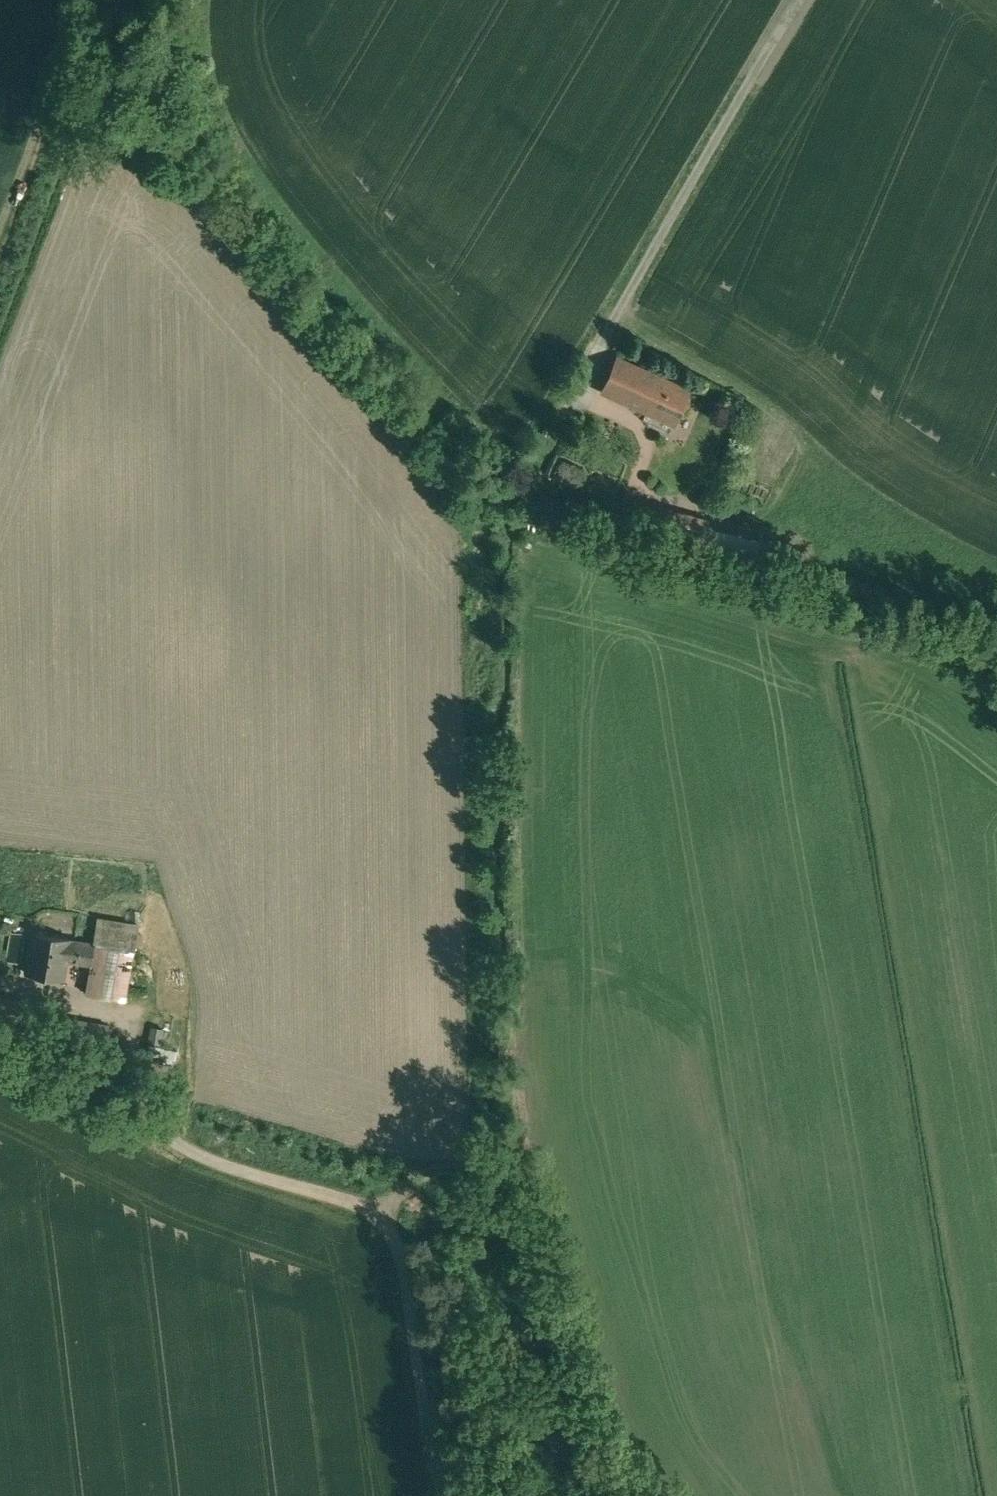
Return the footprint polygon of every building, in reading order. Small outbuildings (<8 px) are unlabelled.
[(660,379),(618,360),(605,389),(647,408),(660,379)] [(687,391),(660,379),(647,408),(675,420),(687,391)] [(141,927),(100,919),(92,964),(86,996),(127,1003),(141,927)] [(70,939),(34,933),(28,973),(64,979),(67,960),(92,964),(95,946),(69,942),(70,939)] [(111,1027),(59,1017),(55,1042),(106,1052),(111,1027)]
